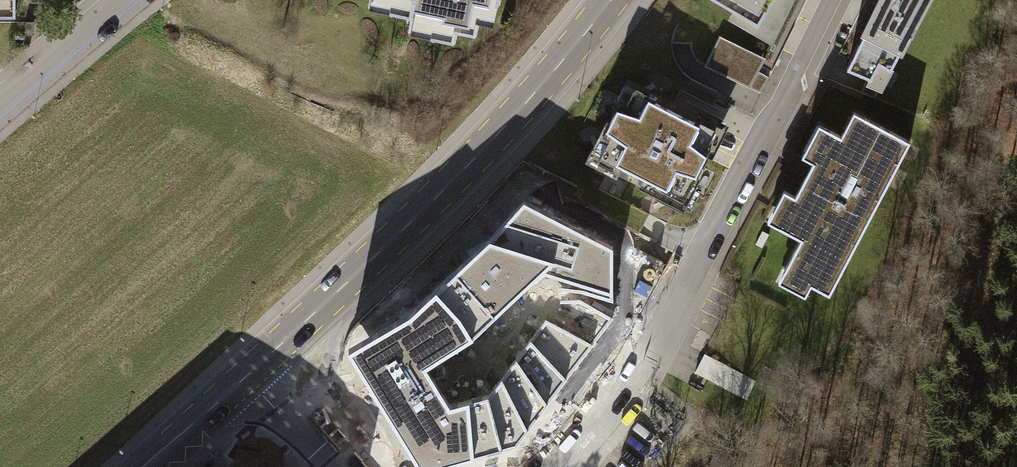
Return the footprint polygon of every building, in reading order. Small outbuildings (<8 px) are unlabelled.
[(403,5),(400,23),(465,34),(468,16),(490,20),(493,0),(373,0),(403,5)] [(757,25),(772,0),(714,0),(757,25)] [(839,71),(882,88),(933,0),(875,0),(839,71)] [(637,84),(627,104),(621,101),(602,136),(606,138),(594,160),(680,204),(719,130),(699,120),(701,117),(637,84)] [(844,136),(820,124),(804,157),(815,163),(796,201),(785,195),(769,229),(801,245),(779,289),(805,302),(810,293),(832,304),(913,143),(855,114),(844,136)] [(612,245),(523,201),(412,311),(347,347),(421,465),(517,439),(593,343),(544,318),(486,391),(448,401),(424,363),(472,333),(542,270),(612,291),(612,245)]
